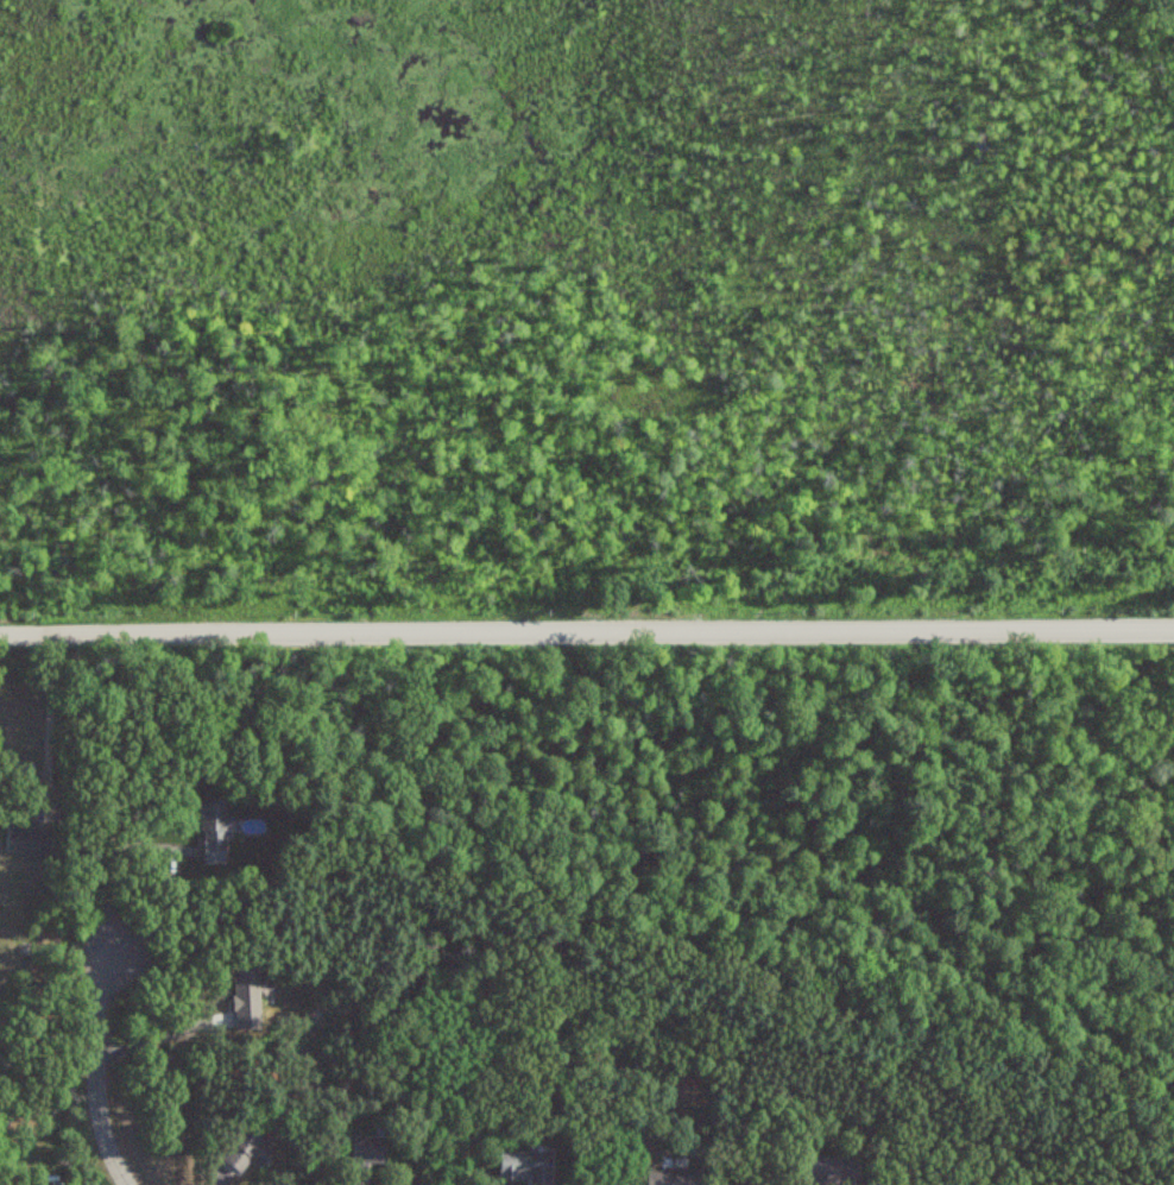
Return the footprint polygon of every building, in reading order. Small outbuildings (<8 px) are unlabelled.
[(225,800),(201,800),(201,863),(225,862),(225,800)] [(257,987),(230,987),(230,1019),(257,1020),(257,987)] [(220,1158),(238,1175),(250,1162),(260,1170),(276,1152),(249,1127),(220,1158)] [(381,1164),(382,1138),(350,1136),(347,1181),(365,1182),(366,1163),(381,1164)] [(497,1152),(497,1180),(528,1180),(528,1184),(550,1184),(550,1152),(497,1152)] [(857,1157),(804,1157),(804,1184),(857,1184),(857,1157)] [(700,1169),(644,1169),(644,1184),(700,1184),(700,1169)]
